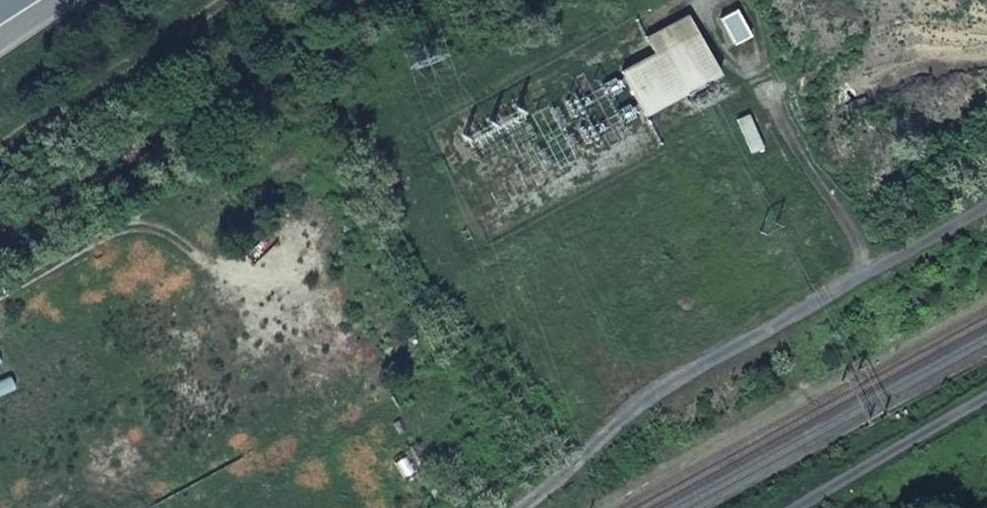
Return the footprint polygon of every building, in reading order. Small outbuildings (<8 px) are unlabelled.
[(723,15),(736,42),(751,35),(736,8),(723,15)] [(688,101),(703,93),(699,88),(697,84),(717,74),(688,15),(645,38),(653,52),(620,70),(644,114),(683,92),(688,101)]
